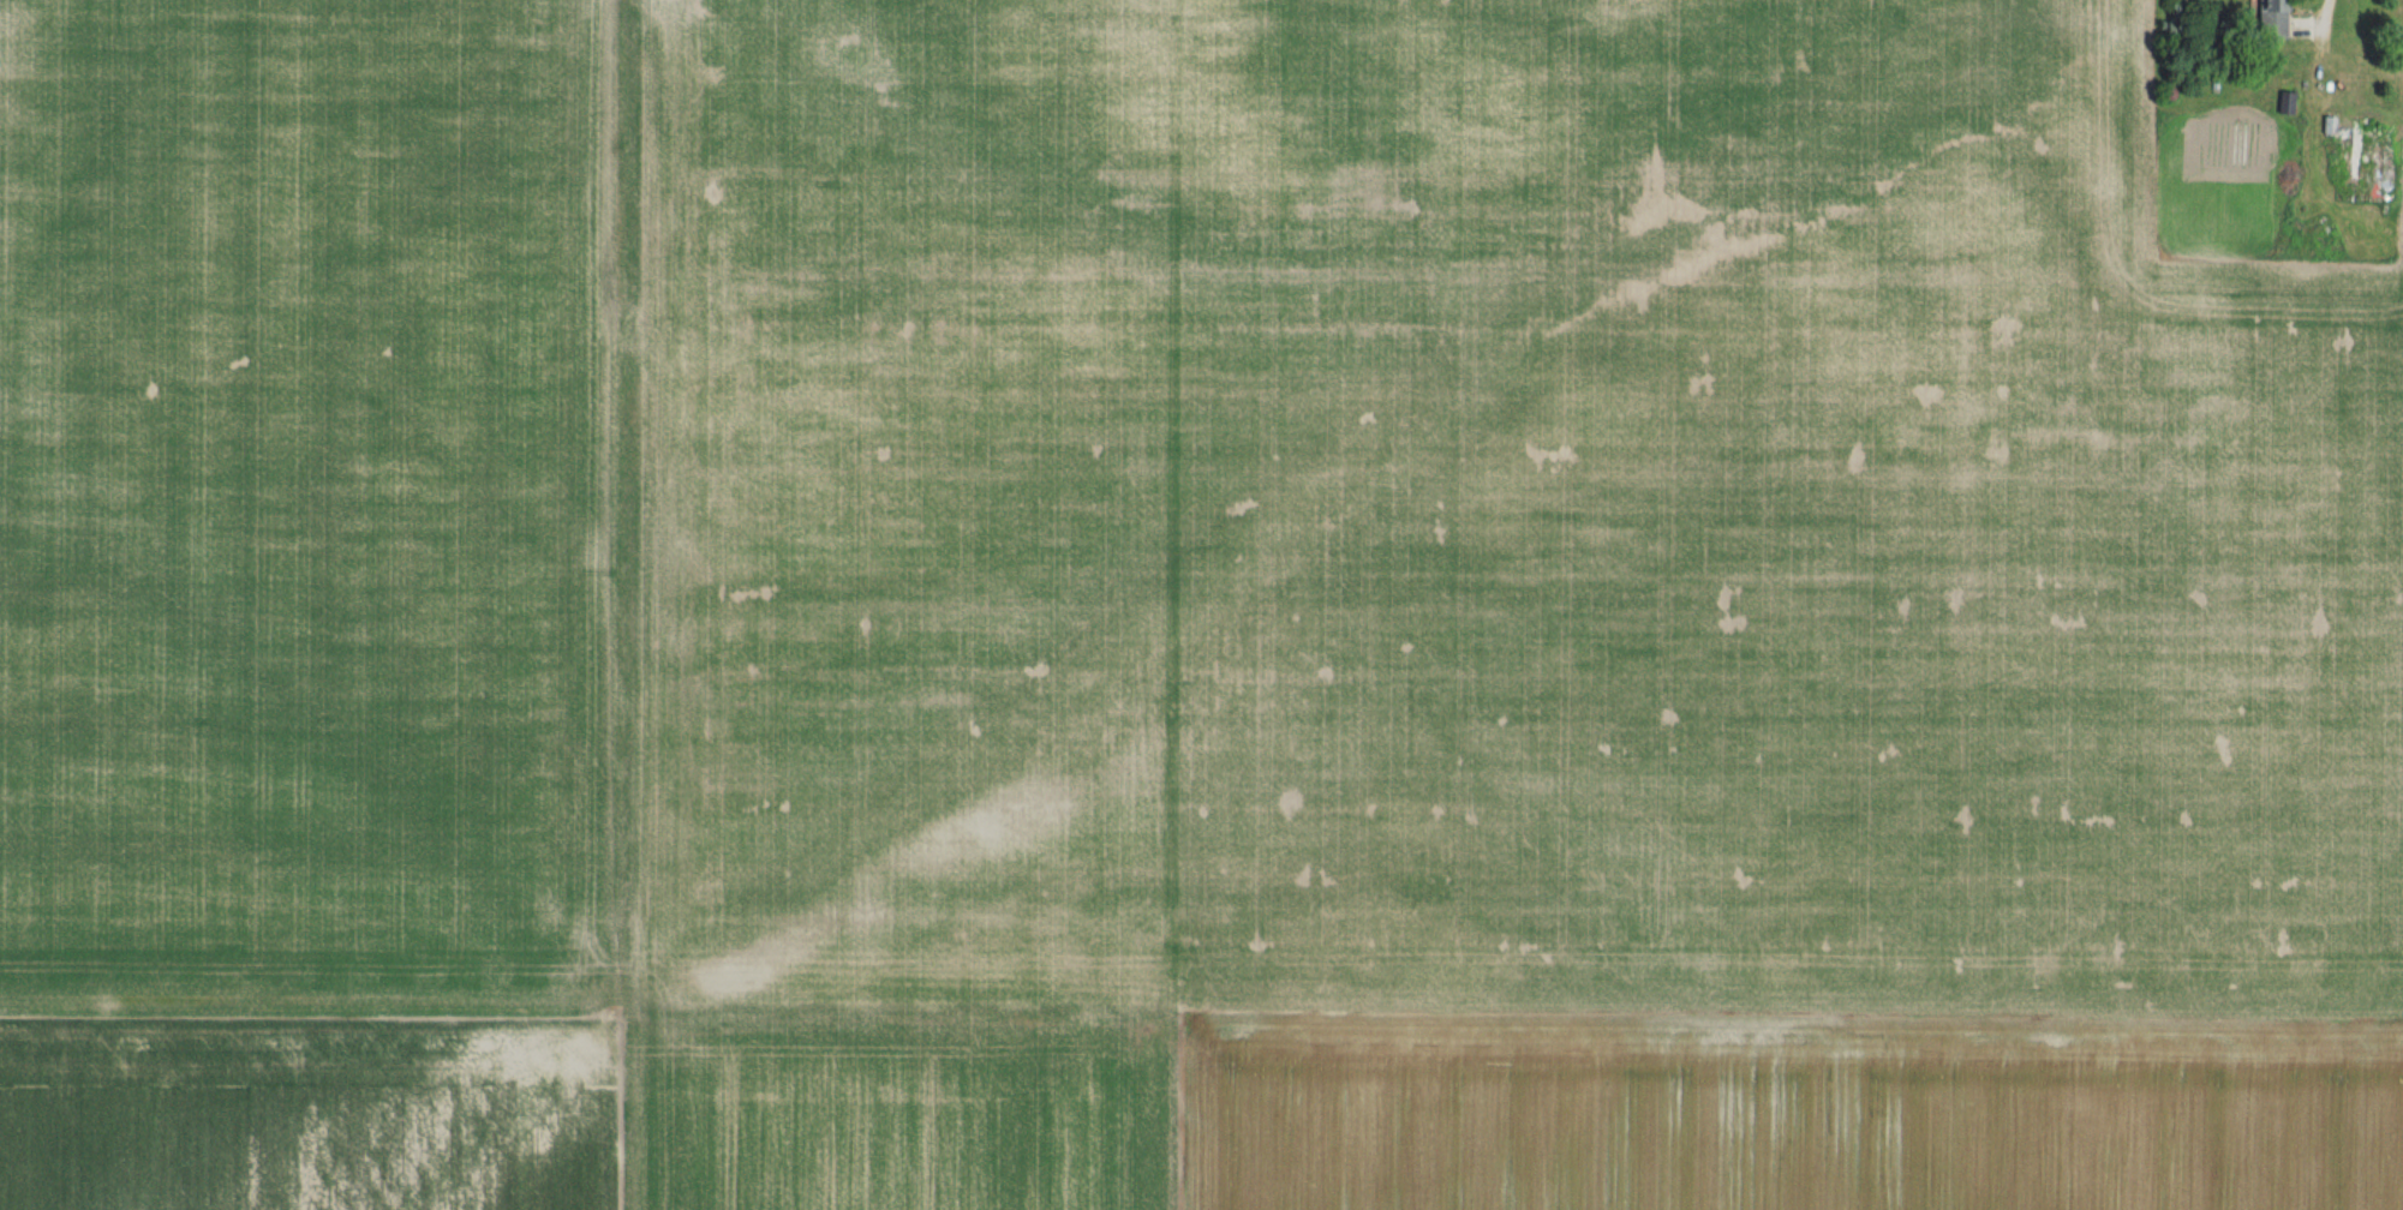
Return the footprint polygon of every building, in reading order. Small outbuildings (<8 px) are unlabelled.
[(2256,40),(2284,40),(2285,0),(2256,0),(2256,40)]
